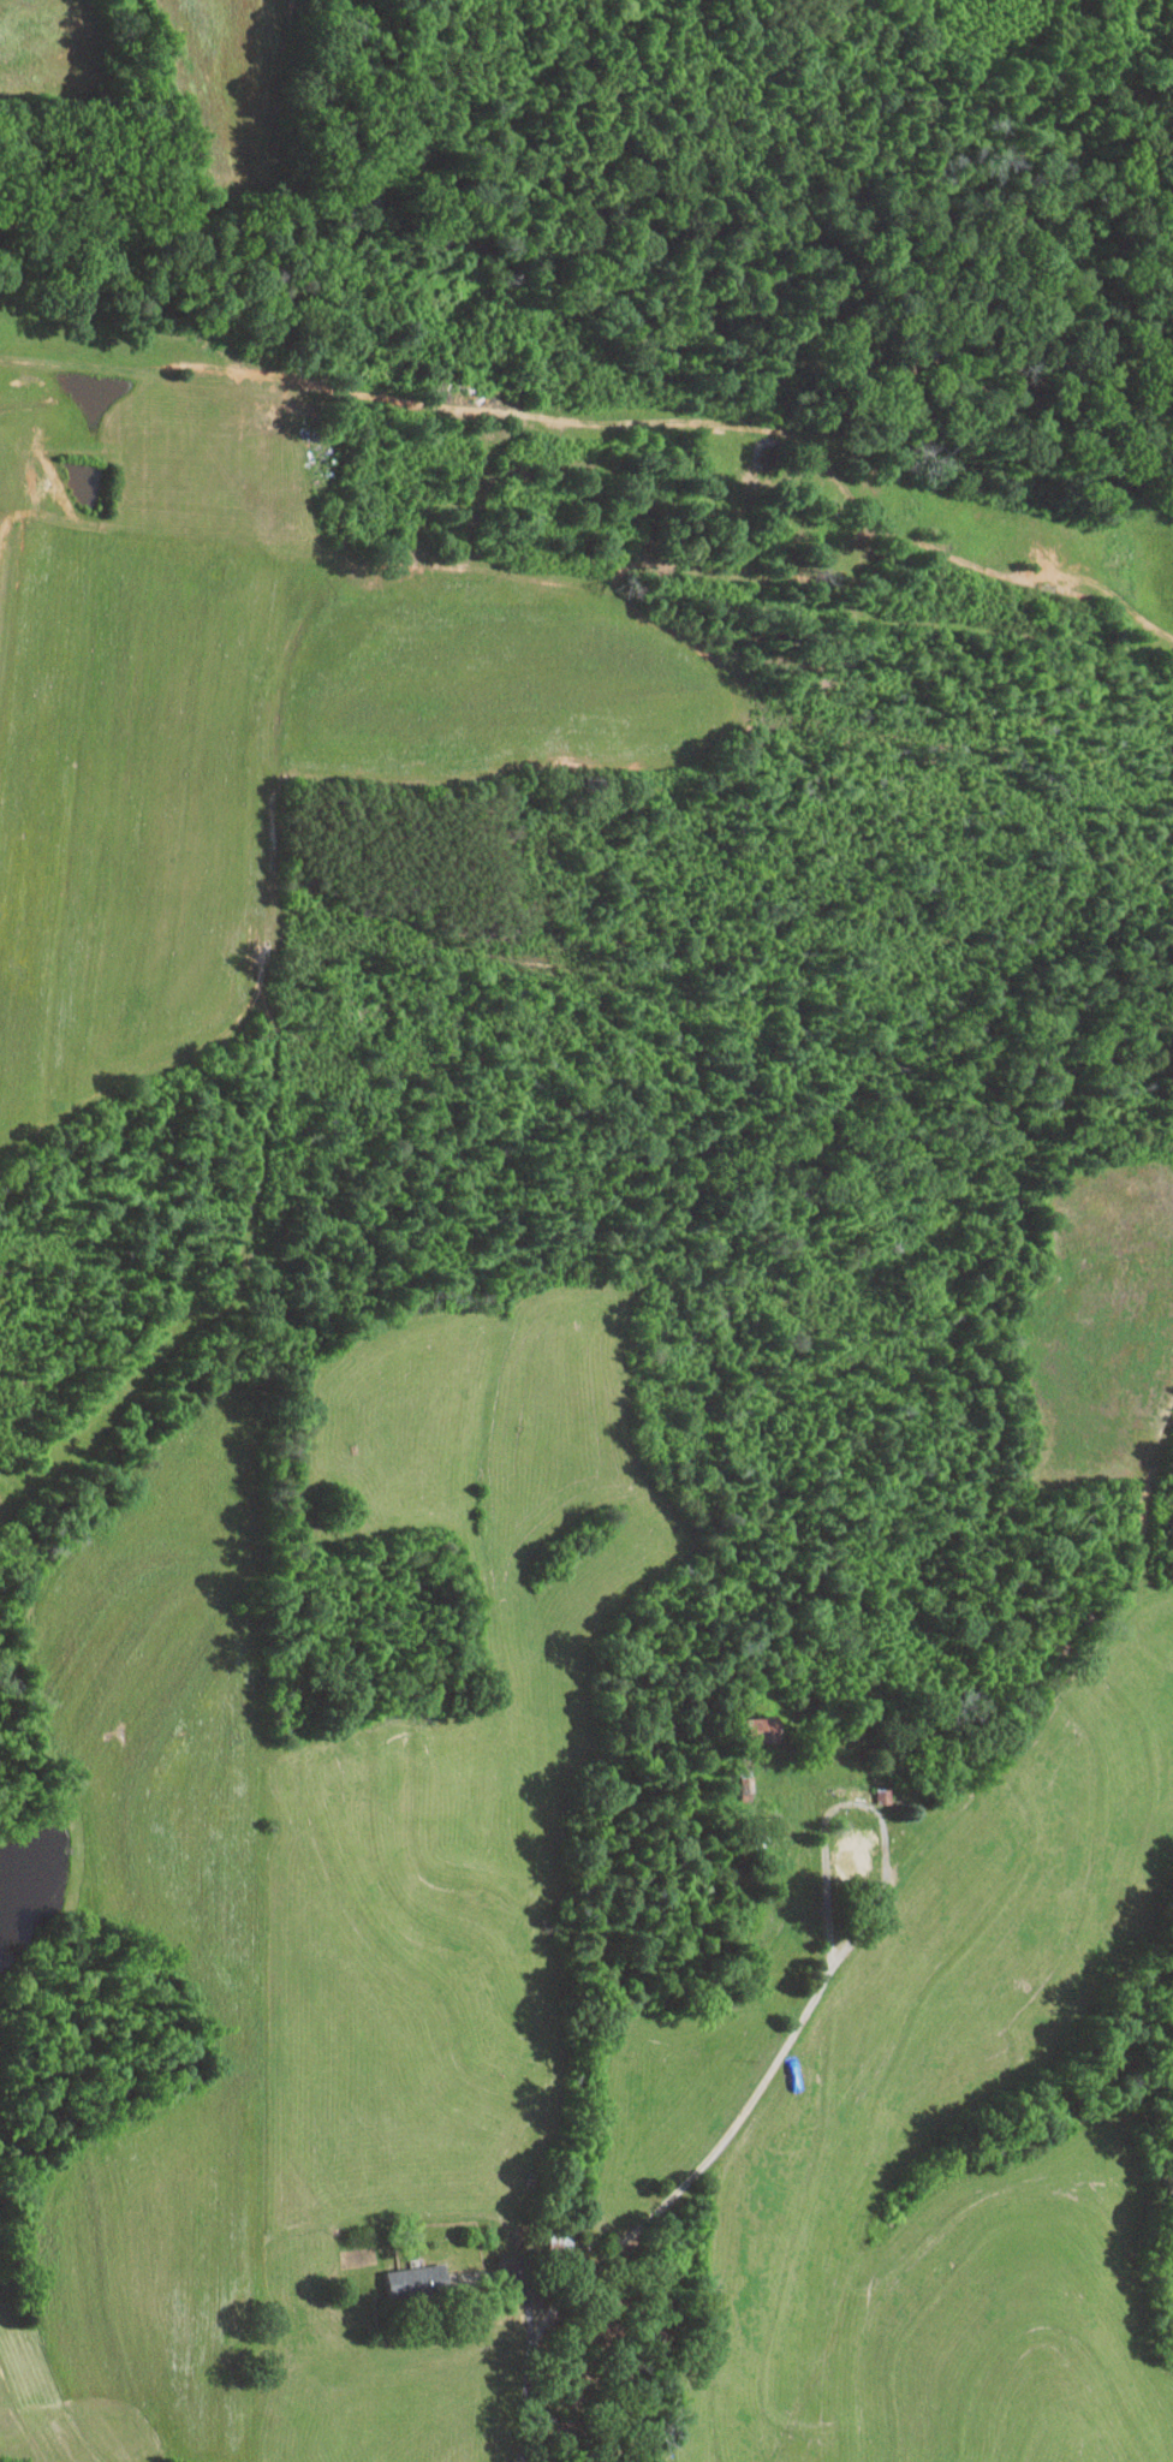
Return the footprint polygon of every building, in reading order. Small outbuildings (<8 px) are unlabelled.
[(747,1719),(750,1745),(780,1741),(777,1716),(747,1719)] [(869,1877),(870,1832),(846,1832),(845,1877),(869,1877)] [(386,2270),(389,2295),(450,2288),(447,2263),(386,2270)]
